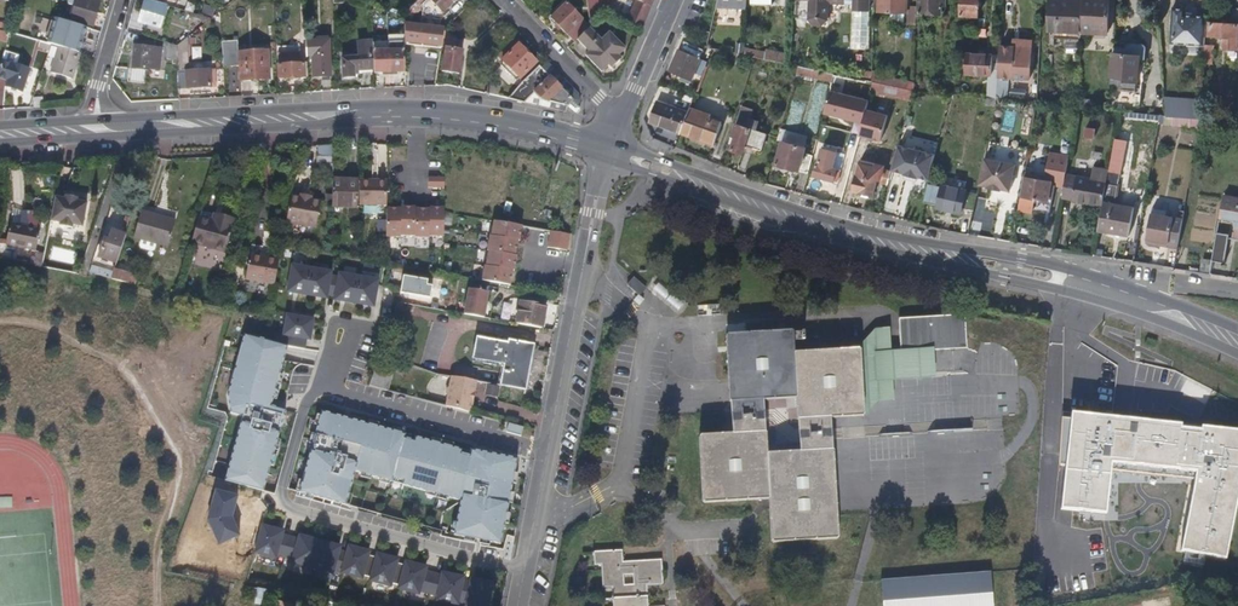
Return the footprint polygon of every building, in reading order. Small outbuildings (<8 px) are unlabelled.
[(71,17),(92,23),(99,0),(76,0),(71,17)] [(406,12),(411,16),(425,4),(428,0),(418,0),(406,12)] [(425,4),(425,17),(445,16),(448,14),(445,11),(456,0),(428,0),(425,4)] [(599,0),(588,0),(592,24),(601,15),(599,0)] [(601,15),(611,19),(608,0),(599,0),(601,15)] [(623,24),(639,31),(652,0),(634,0),(623,24)] [(829,3),(829,0),(809,0),(808,21),(814,26),(824,26),(829,20),(829,3)] [(829,3),(853,3),(851,49),(869,49),(871,0),(829,0),(829,3)] [(880,11),(890,11),(890,22),(906,23),(906,12),(908,12),(908,0),(880,0),(880,11)] [(921,12),(941,13),(941,0),(921,0),(921,12)] [(962,14),(978,15),(979,0),(963,0),(962,14)] [(1050,35),(1072,37),(1081,38),(1082,33),(1084,0),(1052,0),(1050,35)] [(1082,33),(1108,34),(1110,0),(1084,0),(1082,33)] [(17,3),(10,1),(2,31),(9,33),(17,3)] [(196,4),(183,1),(181,8),(194,12),(196,4)] [(164,7),(144,2),(137,26),(156,31),(164,7)] [(574,42),(576,39),(588,28),(590,26),(567,3),(551,19),(574,42)] [(1171,42),(1205,45),(1205,44),(1207,14),(1195,13),(1195,15),(1188,14),(1188,6),(1174,6),(1171,42)] [(1232,8),(1231,23),(1211,22),(1210,35),(1221,36),(1221,40),(1237,41),(1237,8),(1232,8)] [(209,19),(191,13),(189,19),(203,24),(209,19)] [(79,53),(87,26),(52,14),(44,43),(46,43),(79,53)] [(444,29),(403,25),(403,36),(403,41),(441,45),(444,31),(444,29)] [(588,28),(576,39),(588,52),(584,55),(600,72),(607,65),(610,68),(620,59),(617,56),(624,49),(608,32),(600,40),(588,28)] [(455,37),(444,31),(441,45),(441,47),(445,48),(441,70),(458,73),(462,51),(453,49),(455,37)] [(690,81),(708,43),(689,35),(683,48),(681,47),(671,68),(681,73),(680,76),(690,81)] [(388,73),(388,36),(371,36),(371,45),(372,58),(373,74),(388,73)] [(403,36),(388,36),(388,73),(403,73),(403,41),(403,36)] [(719,38),(711,36),(708,46),(714,47),(717,48),(719,38)] [(184,39),(176,46),(176,59),(177,72),(186,71),(186,87),(209,86),(208,68),(186,69),(184,39)] [(534,62),(512,39),(496,55),(501,60),(506,66),(504,69),(509,74),(512,72),(518,77),(534,62)] [(221,65),(238,65),(238,53),(237,40),(220,41),(221,65)] [(328,76),(326,41),(304,42),(305,56),(310,56),(312,77),(328,76)] [(167,59),(176,59),(176,46),(166,43),(167,59)] [(998,43),(997,68),(996,76),(1011,76),(1011,74),(1030,76),(1031,45),(998,43)] [(1134,44),(1130,44),(1128,46),(1126,48),(1125,50),(1124,53),(1111,52),(1107,91),(1111,91),(1109,105),(1131,107),(1132,104),(1133,91),(1134,91),(1135,77),(1142,78),(1143,69),(1137,68),(1139,50),(1139,48),(1136,46),(1134,44)] [(1205,44),(1205,45),(1204,56),(1212,57),(1213,45),(1205,44)] [(288,45),(277,46),(279,79),(304,78),(303,60),(294,60),(294,56),(285,56),(285,54),(288,54),(288,45)] [(372,58),(371,45),(360,46),(360,58),(340,58),(341,79),(353,78),(353,71),(370,71),(370,58),(372,58)] [(759,49),(746,46),(746,54),(757,56),(759,49)] [(1140,46),(1138,46),(1136,46),(1139,48),(1139,50),(1137,68),(1143,69),(1145,53),(1144,50),(1143,48),(1140,46)] [(79,53),(57,47),(50,73),(72,79),(80,53),(79,53)] [(159,69),(159,47),(132,48),(133,71),(148,71),(148,69),(159,69)] [(717,48),(714,47),(711,56),(735,61),(738,52),(717,48)] [(788,55),(759,49),(757,56),(788,63),(788,55)] [(1,60),(13,63),(15,55),(3,51),(1,60)] [(238,53),(238,65),(239,81),(268,80),(266,52),(238,53)] [(985,96),(995,97),(996,78),(996,76),(997,68),(990,68),(990,57),(964,55),(963,74),(986,76),(985,96)] [(566,82),(544,59),(523,80),(515,100),(565,112),(567,109),(572,104),(578,109),(578,100),(578,99),(577,97),(577,95),(577,93),(571,86),(568,88),(564,84),(566,82)] [(1,60),(0,62),(0,78),(6,79),(4,85),(20,89),(26,67),(13,63),(1,60)] [(506,66),(501,60),(498,63),(504,69),(506,66)] [(819,69),(799,65),(797,72),(818,77),(819,69)] [(501,66),(496,70),(507,82),(512,78),(501,66)] [(872,80),(873,66),(865,66),(865,75),(862,75),(861,78),(872,80)] [(880,66),(873,66),(872,80),(890,84),(891,76),(883,75),(883,71),(880,71),(880,66)] [(827,71),(819,69),(818,77),(832,80),(834,72),(827,71)] [(518,77),(512,72),(509,74),(515,80),(518,77)] [(1142,78),(1135,77),(1134,91),(1133,91),(1132,104),(1139,104),(1142,78)] [(912,82),(896,78),(894,85),(912,89),(912,82)] [(996,78),(995,97),(1004,98),(1005,79),(996,78)] [(890,84),(872,80),(870,91),(909,100),(913,89),(912,89),(894,85),(890,84)] [(868,99),(830,89),(824,111),(862,121),(865,109),(868,99)] [(1060,93),(1040,92),(1039,102),(1060,104),(1060,93)] [(1190,126),(1191,117),(1198,118),(1199,111),(1200,99),(1161,95),(1163,114),(1172,115),(1171,124),(1190,126)] [(993,105),(995,97),(985,96),(984,104),(993,105)] [(1091,98),(1077,97),(1076,105),(1090,107),(1091,98)] [(680,130),(687,114),(656,103),(650,120),(680,130)] [(578,109),(572,104),(567,109),(576,115),(581,111),(578,109)] [(690,106),(687,114),(680,130),(680,131),(714,144),(723,122),(710,117),(711,115),(690,106)] [(740,152),(743,145),(749,128),(743,126),(749,109),(741,106),(731,135),(736,137),(731,149),(740,152)] [(886,114),(865,109),(862,121),(859,132),(880,138),(886,114)] [(1199,111),(1198,118),(1217,119),(1218,113),(1199,111)] [(1197,126),(1198,118),(1191,117),(1190,126),(1197,126)] [(762,132),(749,128),(743,145),(756,149),(762,132)] [(808,146),(781,139),(774,162),(808,172),(812,155),(806,153),(808,146)] [(837,146),(822,143),(817,163),(815,162),(812,174),(832,180),(836,168),(831,167),(837,146)] [(901,144),(898,143),(891,168),(904,172),(904,173),(917,177),(917,175),(928,179),(932,160),(934,154),(901,144)] [(313,175),(314,153),(303,152),(302,175),(313,175)] [(1015,163),(983,157),(978,183),(987,184),(987,186),(1000,188),(1000,187),(1010,188),(1015,163)] [(1055,160),(1043,158),(1040,174),(1052,176),(1055,160)] [(333,161),(316,161),(315,182),(333,182),(333,161)] [(879,166),(860,161),(853,188),(872,193),(876,178),(887,182),(891,169),(879,167),(879,166)] [(1101,204),(1104,187),(1105,181),(1064,173),(1060,196),(1101,204)] [(1052,180),(1024,175),(1019,205),(1048,209),(1052,180)] [(444,177),(428,178),(428,188),(444,188),(444,177)] [(358,182),(359,205),(387,205),(387,181),(358,181),(358,182)] [(359,205),(358,182),(333,182),(332,209),(359,209),(359,205)] [(924,201),(930,202),(934,185),(927,184),(924,201)] [(941,186),(934,185),(930,202),(937,204),(936,207),(959,211),(961,206),(973,208),(976,194),(964,191),(964,189),(941,185),(941,186)] [(1113,189),(1104,187),(1101,204),(1097,229),(1128,235),(1131,219),(1111,215),(1114,196),(1112,196),(1113,189)] [(1222,195),(1218,220),(1233,222),(1234,225),(1236,227),(1234,238),(1237,239),(1237,198),(1222,195)] [(321,202),(291,196),(286,222),(316,228),(321,202)] [(1167,209),(1151,207),(1150,213),(1166,215),(1167,209)] [(402,236),(416,236),(416,210),(416,208),(401,208),(401,210),(402,236)] [(445,235),(444,208),(430,208),(430,210),(431,236),(445,235)] [(402,236),(401,210),(387,210),(387,237),(402,237),(402,236)] [(431,236),(430,210),(416,210),(416,236),(416,237),(431,237),(431,236)] [(78,214),(67,212),(66,214),(56,212),(51,235),(61,237),(60,240),(72,243),(73,240),(83,242),(88,219),(78,217),(78,214)] [(133,238),(147,242),(155,217),(141,212),(133,238)] [(213,216),(201,212),(191,244),(225,254),(235,222),(220,218),(219,222),(212,220),(213,216)] [(1166,215),(1150,213),(1147,238),(1178,243),(1182,218),(1175,217),(1166,215)] [(155,217),(147,242),(167,248),(175,223),(155,217)] [(521,242),(523,227),(495,223),(493,237),(519,242),(521,242)] [(40,236),(10,230),(5,257),(35,262),(40,236)] [(567,251),(569,235),(550,232),(547,248),(567,251)] [(1228,234),(1216,232),(1211,259),(1223,261),(1228,234)] [(124,241),(110,236),(107,247),(103,246),(97,263),(115,269),(124,241)] [(517,257),(519,242),(493,237),(492,237),(490,252),(491,252),(517,257)] [(1178,243),(1147,238),(1146,241),(1177,246),(1178,243)] [(263,244),(252,241),(249,253),(278,259),(280,253),(262,249),(263,244)] [(516,271),(519,257),(517,257),(491,252),(489,267),(515,271),(516,271)] [(278,259),(249,253),(244,278),(272,285),(278,259)] [(1209,272),(1211,260),(1201,258),(1199,271),(1209,272)] [(315,263),(293,259),(289,286),(311,290),(315,263)] [(337,266),(315,263),(311,290),(333,293),(337,266)] [(362,271),(341,267),(336,294),(358,298),(362,271)] [(512,286),(515,271),(489,267),(488,267),(486,281),(512,286)] [(110,283),(112,277),(89,271),(87,277),(110,283)] [(384,274),(363,271),(358,298),(380,301),(384,274)] [(426,275),(402,272),(400,288),(429,292),(430,281),(425,280),(426,275)] [(112,277),(110,283),(131,288),(133,288),(135,280),(123,277),(113,275),(112,277)] [(646,287),(634,277),(628,285),(640,295),(646,287)] [(685,304),(658,282),(653,288),(680,310),(685,304)] [(489,288),(469,285),(466,310),(485,314),(489,288)] [(547,302),(521,298),(518,319),(544,324),(547,302)] [(316,314),(287,309),(283,332),(312,338),(316,314)] [(966,312),(955,313),(943,313),(899,316),(902,348),(932,345),(935,345),(944,344),(967,342),(966,312)] [(897,397),(895,377),(892,349),(890,323),(875,325),(859,342),(860,347),(864,415),(882,399),(897,397)] [(264,488),(287,406),(274,403),(290,341),(246,329),(227,396),(230,412),(243,416),(226,477),(264,488)] [(793,329),(725,333),(731,418),(734,419),(732,433),(715,434),(699,435),(703,503),(720,501),(770,498),(772,542),(839,537),(831,417),(864,415),(860,347),(794,351),(793,329)] [(508,339),(476,334),(473,356),(505,360),(501,382),(527,385),(534,340),(508,336),(508,339)] [(922,374),(933,373),(937,373),(937,364),(935,345),(932,345),(902,348),(892,349),(895,377),(922,374)] [(476,380),(450,376),(449,386),(446,388),(445,393),(447,395),(448,397),(446,406),(471,412),(473,399),(472,399),(473,393),(474,393),(476,380)] [(391,479),(404,430),(319,407),(297,489),(343,502),(352,469),(391,479)] [(1067,414),(1058,511),(1106,516),(1111,464),(1191,473),(1179,550),(1224,562),(1237,486),(1237,433),(1197,428),(1132,421),(1067,414)] [(508,423),(506,430),(519,433),(520,427),(508,423)] [(518,460),(404,430),(391,479),(459,496),(450,528),(497,540),(518,460)] [(283,528),(259,523),(252,553),(276,559),(283,528)] [(314,536),(290,531),(283,561),(307,567),(314,536)] [(339,543),(315,537),(308,567),(332,573),(339,543)] [(370,550),(346,544),(338,574),(363,580),(370,550)] [(648,585),(664,584),(662,559),(624,562),(623,550),(594,552),(595,563),(601,563),(603,586),(611,586),(613,605),(649,605),(648,585)] [(400,557),(376,551),(368,581),(393,587),(400,557)] [(1091,569),(1104,569),(1105,553),(1092,552),(1091,569)] [(428,563),(404,557),(397,588),(421,593),(428,563)] [(166,569),(178,573),(181,564),(169,560),(166,569)] [(466,573),(442,567),(435,598),(459,603),(466,573)] [(882,577),(882,605),(992,605),(991,570),(882,577)] [(469,574),(462,604),(470,605),(486,605),(493,579),(469,574)]
